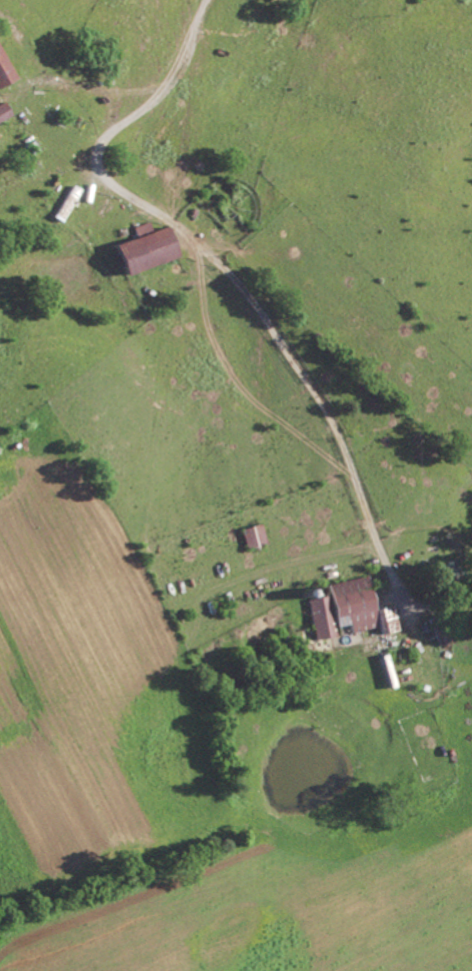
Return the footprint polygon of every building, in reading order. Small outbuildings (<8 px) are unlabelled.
[(10,79),(0,61),(0,85),(10,79)] [(9,116),(2,103),(0,104),(0,121),(9,116)] [(134,238),(109,246),(118,276),(173,259),(163,227),(148,232),(145,224),(131,228),(134,238)] [(451,578),(446,563),(435,566),(440,582),(451,578)] [(313,641),(337,637),(335,629),(348,626),(350,633),(378,628),(379,635),(396,632),(391,607),(372,611),(365,578),(325,586),(327,597),(305,601),(313,641)]
